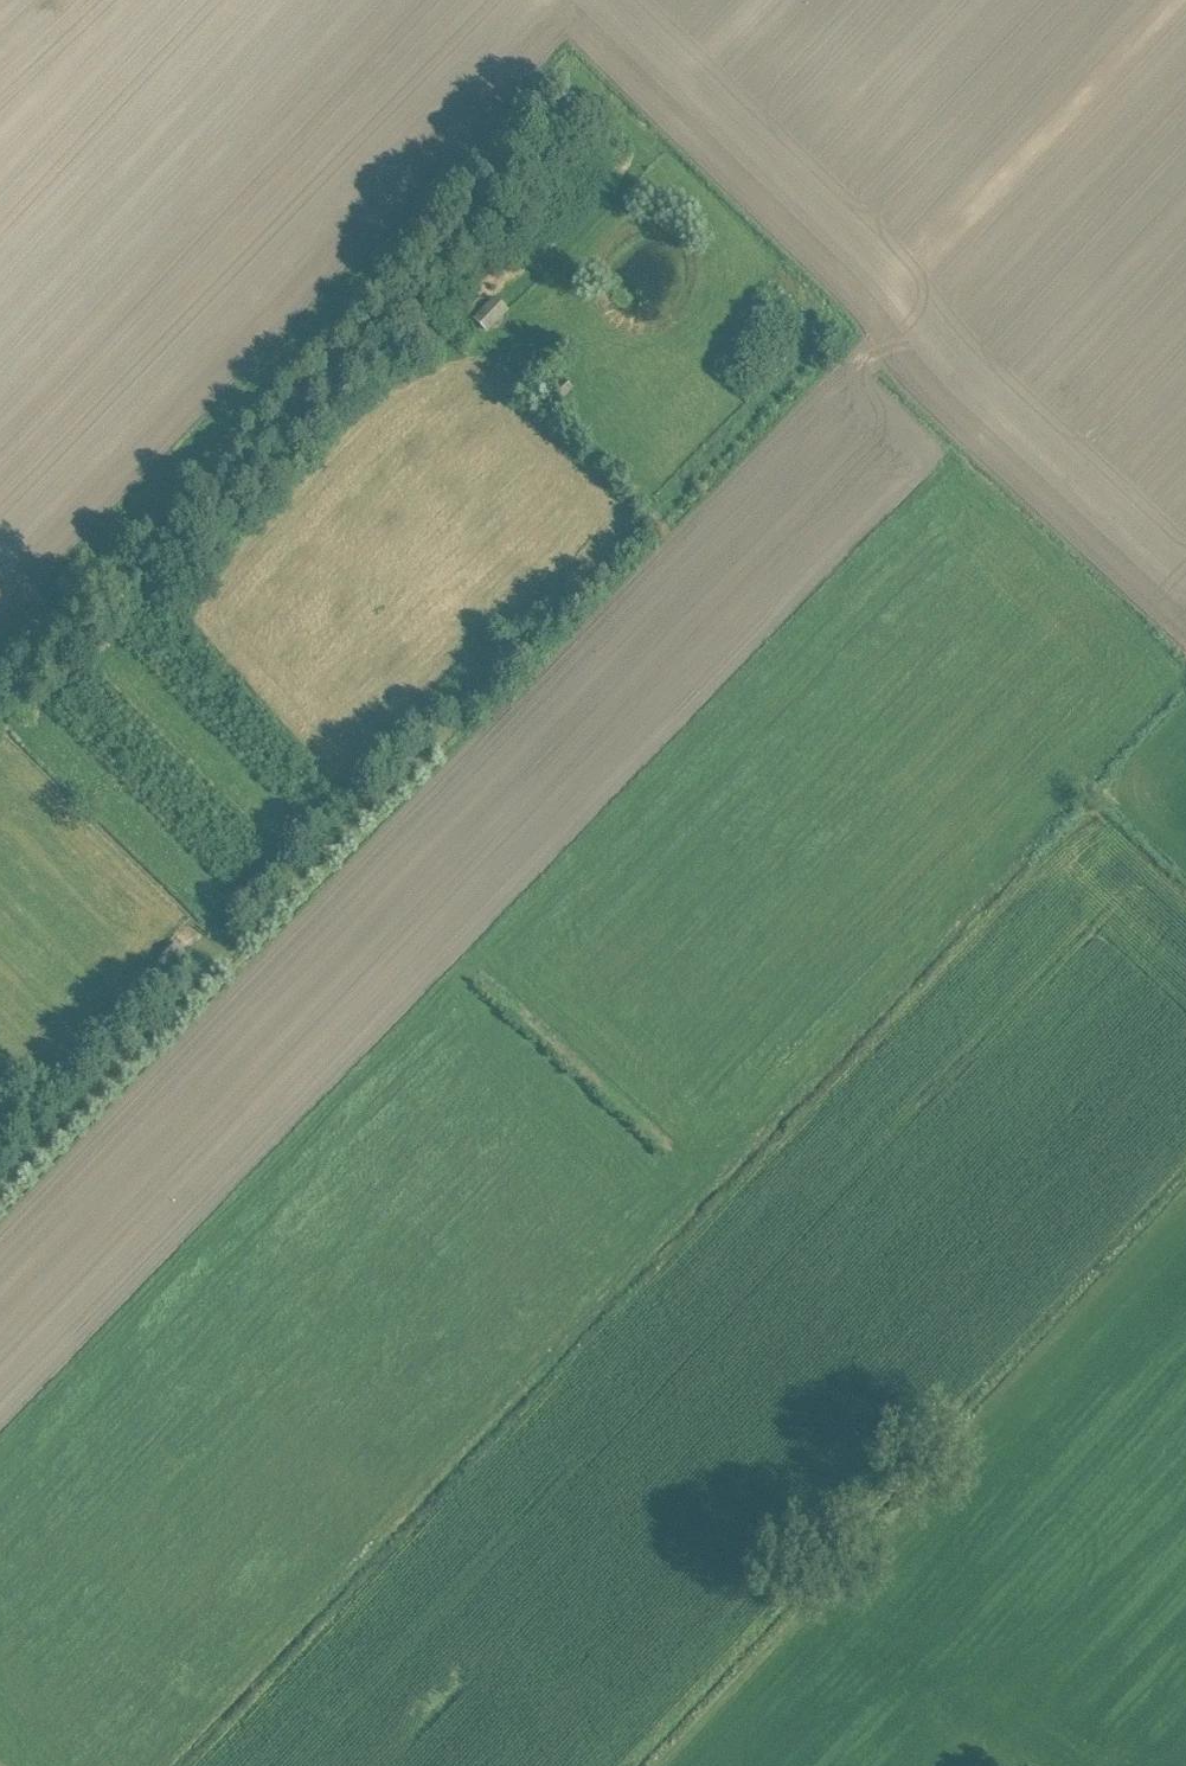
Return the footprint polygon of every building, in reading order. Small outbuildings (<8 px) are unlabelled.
[(472,318),(487,333),(509,311),(494,296),(472,318)] [(424,711),(411,723),(424,736),(436,723),(424,711)]
